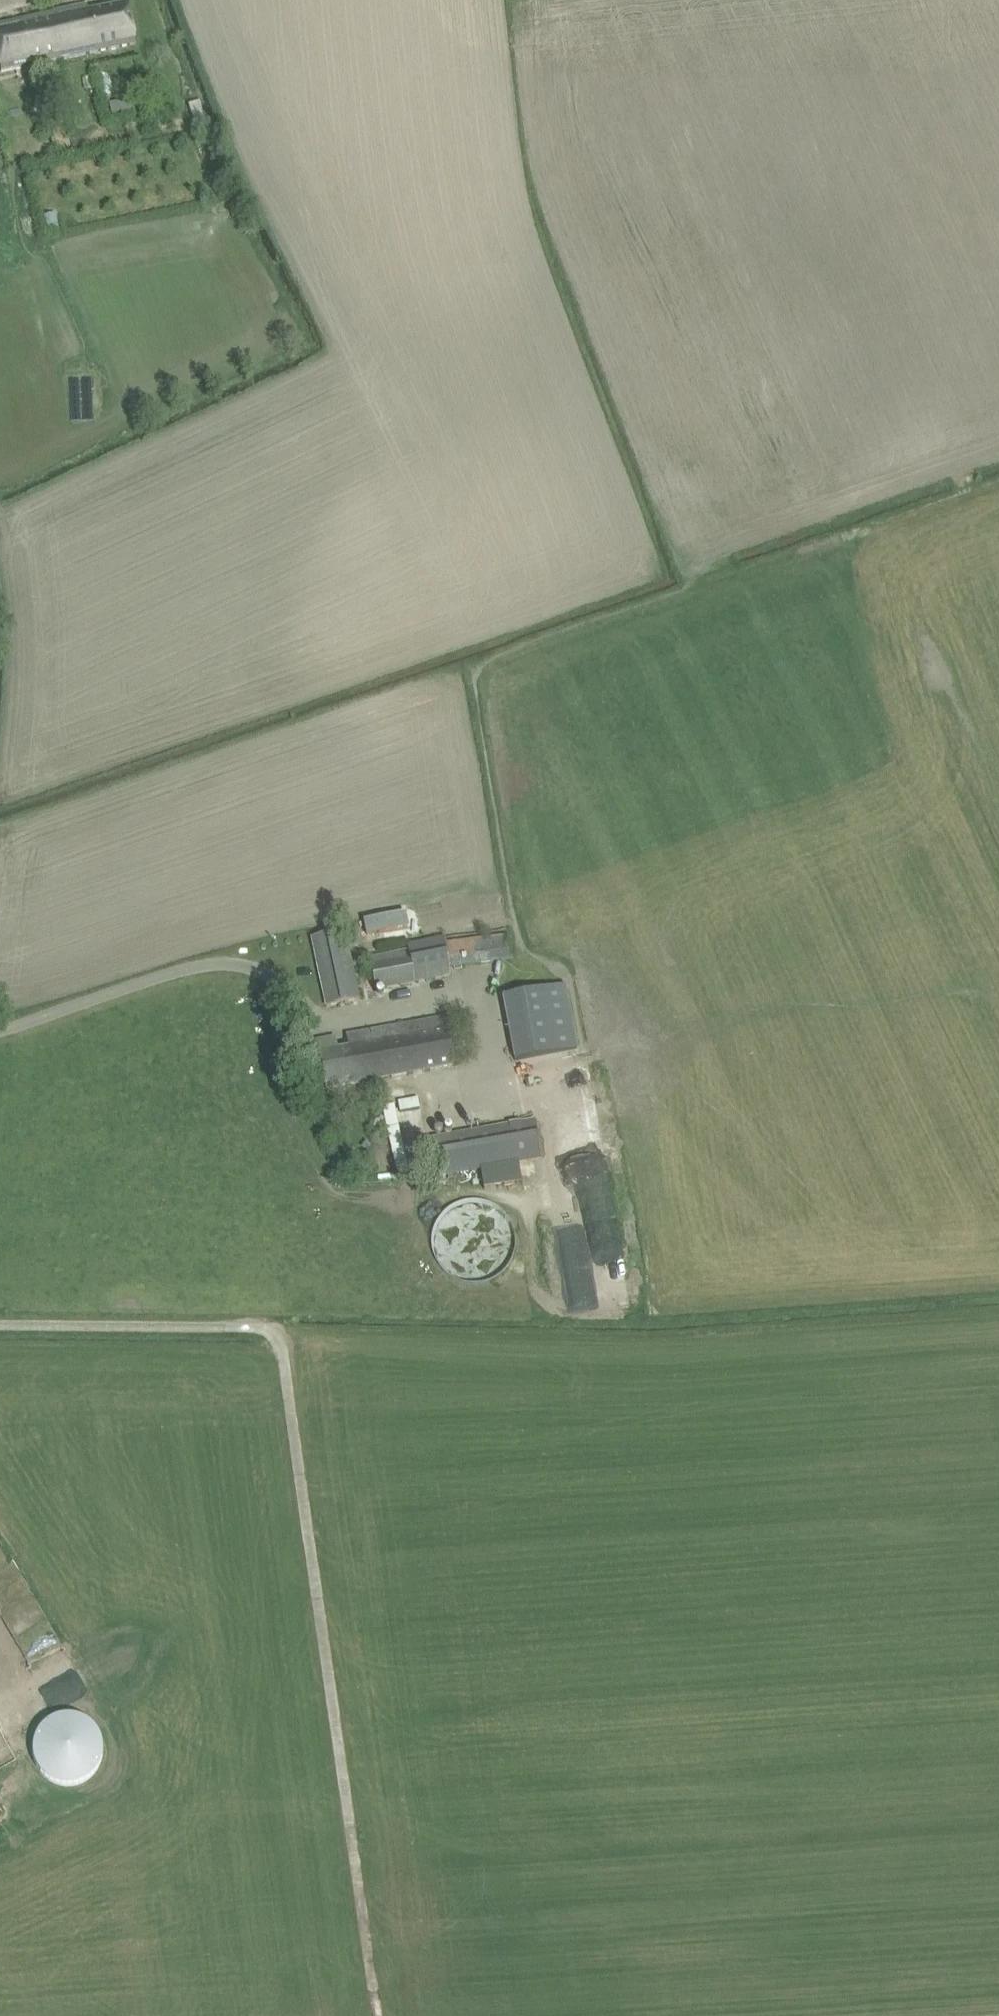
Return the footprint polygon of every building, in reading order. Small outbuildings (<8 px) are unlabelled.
[(11,22),(0,25),(0,62),(2,71),(137,44),(129,4),(90,9),(88,3),(11,22)] [(200,102),(189,105),(195,124),(206,120),(200,102)] [(56,218),(43,220),(45,234),(58,232),(56,218)] [(345,930),(332,933),(313,937),(327,1007),(360,1000),(345,930)] [(450,966),(510,958),(507,936),(447,944),(446,937),(408,945),(409,950),(370,958),(375,989),(451,974),(450,966)] [(546,991),(504,999),(515,1060),(577,1049),(565,987),(546,991)] [(338,1050),(335,1038),(318,1041),(327,1090),(453,1067),(444,1018),(347,1036),(349,1048),(338,1050)] [(535,1120),(447,1136),(428,1140),(434,1176),(542,1156),(535,1120)] [(603,1167),(563,1175),(569,1209),(610,1201),(603,1167)] [(451,1276),(516,1253),(495,1195),(434,1216),(444,1245),(440,1246),(451,1276)] [(16,1757),(0,1733),(0,1768),(16,1757)]
